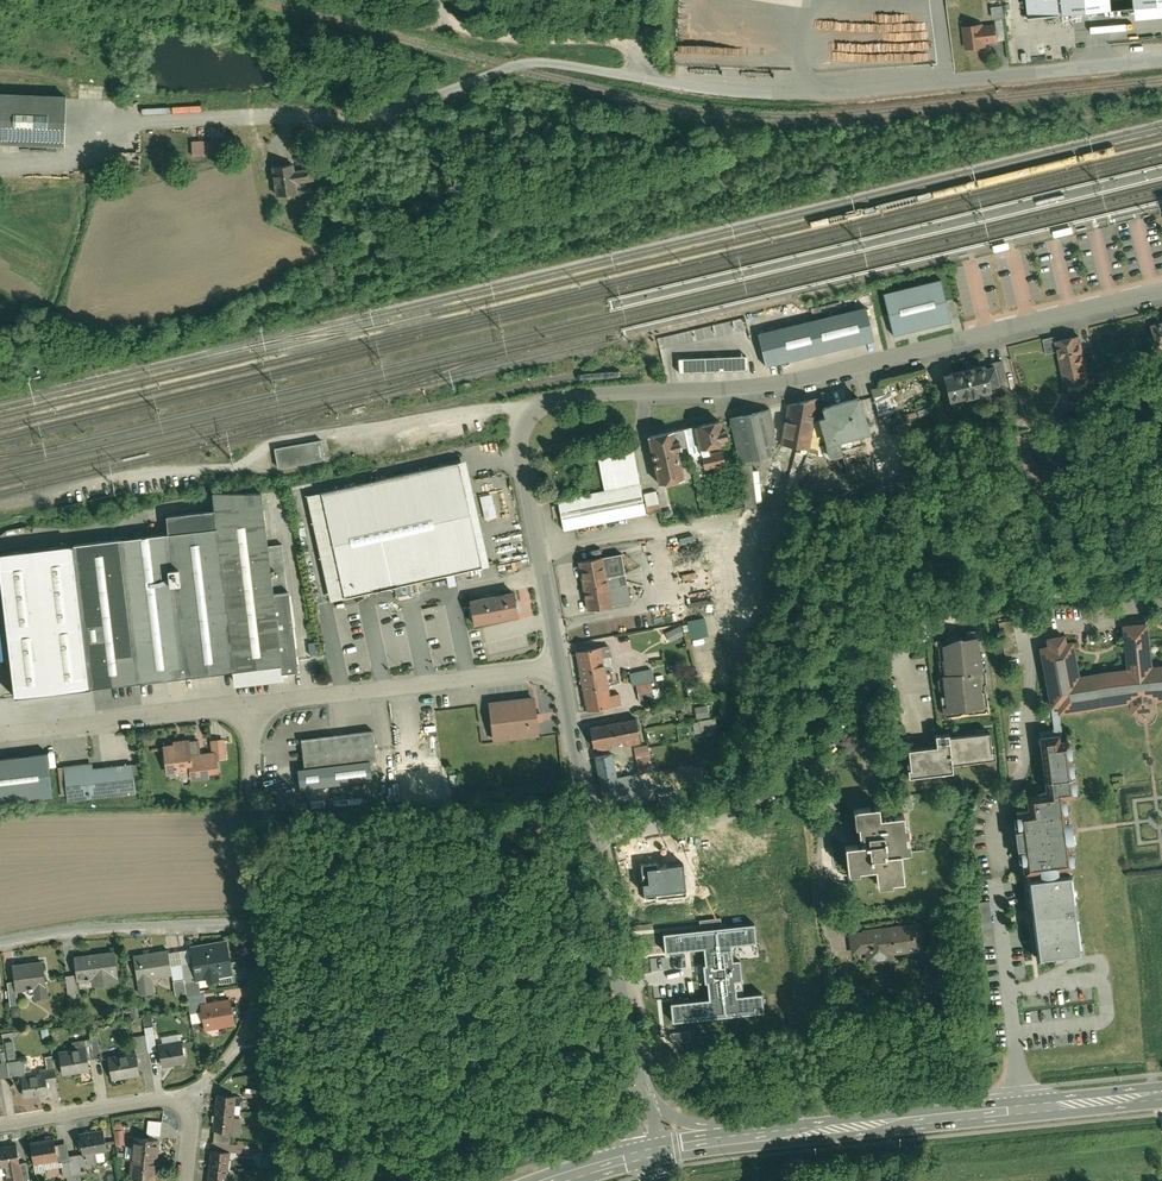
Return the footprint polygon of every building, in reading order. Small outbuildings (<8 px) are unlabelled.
[(1111,6),(1110,0),(1059,0),(1060,11),(1111,6)] [(1124,5),(1132,4),(1134,17),(1161,14),(1161,0),(1123,0),(1124,5)] [(960,25),(964,50),(985,46),(985,43),(997,41),(994,23),(982,25),(981,21),(960,25)] [(61,142),(62,126),(62,103),(63,89),(0,88),(0,141),(61,142)] [(191,155),(225,153),(224,139),(190,140),(191,155)] [(293,162),(270,165),(275,196),(297,193),(296,183),(312,181),(310,167),(294,169),(293,162)] [(1038,200),(1039,204),(1066,198),(1065,194),(1038,200)] [(1072,226),(1054,231),(1055,237),(1074,233),(1072,226)] [(1009,249),(1007,242),(992,246),(994,252),(1009,249)] [(893,335),(950,321),(940,279),(882,293),(888,314),(893,335)] [(873,339),(865,306),(758,332),(766,365),(873,339)] [(1149,317),(1156,346),(1161,345),(1161,314),(1149,317)] [(1079,334),(1054,339),(1053,336),(1042,339),(1045,354),(1056,351),(1064,388),(1090,382),(1079,334)] [(745,354),(677,357),(678,370),(745,368),(745,354)] [(986,366),(943,376),(949,404),(992,394),(986,366)] [(872,387),(875,408),(892,405),(889,385),(872,387)] [(868,431),(859,390),(820,399),(823,411),(817,412),(819,418),(813,419),(817,397),(786,403),(778,445),(806,451),(815,453),(817,442),(824,441),(827,454),(841,451),(838,438),(868,431)] [(766,408),(727,417),(739,463),(770,456),(768,447),(775,445),(766,408)] [(693,425),(698,446),(727,439),(723,423),(720,424),(718,417),(692,422),(693,425)] [(693,425),(673,429),(678,450),(686,448),(688,461),(700,458),(700,454),(698,446),(693,425)] [(672,426),(645,432),(656,479),(683,473),(678,450),(673,429),(672,426)] [(320,438),(271,446),(275,469),(323,461),(320,438)] [(641,493),(631,448),(595,456),(602,489),(576,494),(560,498),(554,499),(562,536),(575,533),(574,528),(659,511),(655,491),(641,493)] [(721,450),(700,454),(700,458),(705,478),(718,475),(716,466),(724,464),(721,450)] [(457,458),(323,489),(347,594),(392,583),(396,601),(415,596),(412,579),(481,563),(457,458)] [(483,517),(495,516),(492,493),(481,494),(483,517)] [(0,553),(15,699),(233,677),(234,689),(283,684),(282,676),(296,675),(283,548),(267,549),(262,494),(213,495),(214,513),(167,518),(169,537),(0,553)] [(619,551),(576,560),(586,610),(629,601),(619,551)] [(467,596),(472,624),(517,615),(511,587),(467,596)] [(1078,672),(1072,638),(1065,639),(1064,631),(1044,635),(1045,642),(1036,644),(1047,707),(1055,706),(1056,712),(1084,707),(1106,704),(1130,701),(1131,711),(1156,709),(1155,699),(1161,698),(1161,663),(1152,663),(1148,619),(1122,622),(1126,666),(1101,669),(1078,672)] [(678,626),(663,633),(668,644),(683,637),(678,626)] [(933,638),(938,675),(942,711),(982,706),(977,670),(981,670),(977,633),(933,638)] [(607,644),(573,650),(584,710),(620,703),(618,692),(608,694),(601,659),(610,657),(607,644)] [(636,683),(635,684),(639,701),(665,696),(663,685),(653,687),(654,690),(650,691),(646,670),(640,671),(642,682),(636,683)] [(635,684),(636,683),(634,673),(627,674),(629,685),(635,684)] [(537,737),(533,694),(485,699),(490,742),(537,737)] [(706,704),(692,707),(694,719),(708,716),(706,704)] [(1047,707),(1051,729),(1035,731),(1043,786),(1022,789),(1024,803),(1013,805),(1014,812),(1009,812),(1016,862),(1021,861),(1022,870),(1031,868),(1074,863),(1065,792),(1074,791),(1067,734),(1060,735),(1056,712),(1055,706),(1047,707)] [(634,715),(588,723),(593,753),(609,750),(608,744),(622,741),(623,747),(639,744),(634,715)] [(697,720),(699,730),(694,731),(695,739),(703,738),(703,736),(710,735),(709,728),(715,727),(713,717),(697,720)] [(371,728),(299,736),(303,770),(375,761),(371,728)] [(904,767),(906,778),(951,772),(950,768),(994,762),(992,750),(989,751),(987,731),(946,737),(945,729),(931,731),(933,744),(905,748),(908,767),(904,767)] [(171,742),(160,743),(164,773),(186,770),(188,783),(208,780),(207,772),(216,771),(215,757),(224,756),(222,737),(208,739),(210,751),(199,752),(197,738),(188,740),(187,737),(170,739),(171,742)] [(610,751),(592,755),(601,795),(640,787),(637,772),(615,776),(610,751)] [(48,757),(0,762),(0,806),(53,800),(48,757)] [(62,771),(66,807),(136,799),(133,767),(91,772),(91,768),(62,771)] [(396,798),(405,798),(405,769),(397,769),(396,798)] [(289,774),(262,777),(264,792),(286,789),(285,784),(291,783),(289,774)] [(878,809),(854,811),(856,829),(859,829),(860,839),(864,838),(864,845),(845,847),(848,875),(859,874),(858,869),(875,868),(877,886),(893,884),(892,881),(902,880),(899,852),(909,851),(908,843),(906,843),(905,837),(907,837),(906,828),(904,828),(903,817),(879,820),(878,809)] [(649,881),(643,882),(644,892),(685,889),(682,863),(648,868),(649,881)] [(1084,943),(1074,863),(1031,868),(1037,913),(1041,948),(1056,946),(1057,949),(1066,948),(1066,945),(1084,943)] [(991,928),(990,900),(979,901),(980,928),(991,928)] [(707,919),(708,926),(720,924),(719,917),(707,919)] [(849,932),(852,952),(866,950),(867,960),(894,956),(893,952),(927,948),(924,920),(862,928),(862,930),(849,932)] [(673,1020),(763,1011),(761,993),(742,995),(737,942),(755,940),(754,924),(664,933),(665,950),(703,947),(709,998),(671,1003),(673,1020)] [(225,939),(187,944),(191,968),(193,980),(195,980),(230,974),(225,939)] [(112,949),(71,955),(75,981),(89,979),(90,986),(117,982),(112,949)] [(166,949),(131,954),(136,994),(152,991),(150,978),(169,975),(168,965),(166,949)] [(40,959),(10,963),(12,981),(13,991),(30,988),(32,999),(47,997),(45,984),(43,984),(40,959)] [(179,963),(168,965),(169,975),(170,982),(182,981),(180,970),(179,963)] [(237,968),(238,975),(248,974),(247,966),(237,968)] [(193,980),(191,968),(180,970),(182,981),(183,982),(193,980)] [(64,974),(67,992),(76,991),(72,973),(64,974)] [(190,1022),(200,1020),(197,1002),(204,1001),(202,989),(197,990),(195,980),(193,980),(183,982),(190,1022)] [(13,991),(12,981),(5,982),(8,1008),(16,1007),(13,991)] [(204,1001),(197,1002),(200,1020),(202,1030),(232,1024),(228,997),(204,1001)] [(47,1036),(46,1027),(38,1028),(40,1038),(47,1036)] [(83,1045),(85,1057),(98,1055),(94,1028),(86,1029),(88,1037),(75,1039),(76,1046),(83,1045)] [(141,1034),(143,1050),(154,1049),(152,1033),(151,1033),(142,1034),(141,1034)] [(156,1043),(161,1067),(184,1063),(178,1033),(159,1036),(160,1042),(156,1043)] [(133,1052),(143,1050),(141,1034),(130,1036),(133,1050),(133,1052)] [(56,1049),(60,1074),(77,1071),(79,1085),(91,1083),(88,1065),(86,1065),(85,1057),(83,1045),(76,1046),(56,1049)] [(104,1054),(108,1079),(136,1074),(133,1052),(133,1050),(104,1054)] [(18,1074),(26,1073),(24,1058),(4,1061),(6,1076),(18,1074)] [(18,1074),(21,1096),(47,1093),(45,1082),(54,1080),(52,1065),(35,1067),(36,1071),(26,1073),(18,1074)] [(232,1094),(213,1093),(211,1129),(228,1130),(228,1134),(238,1134),(239,1115),(230,1114),(232,1094)] [(143,1137),(157,1138),(159,1121),(145,1120),(143,1137)] [(75,1132),(79,1153),(91,1151),(104,1148),(100,1128),(75,1132)] [(52,1135),(26,1139),(30,1162),(54,1158),(56,1158),(53,1143),(52,1135)] [(153,1179),(157,1138),(143,1137),(130,1135),(126,1176),(153,1179)] [(121,1144),(121,1136),(112,1137),(113,1145),(121,1144)] [(14,1141),(0,1143),(0,1165),(3,1180),(20,1180),(17,1161),(14,1141)] [(64,1141),(53,1143),(56,1158),(54,1158),(54,1162),(58,1161),(67,1160),(67,1155),(64,1141)] [(208,1149),(205,1180),(224,1180),(224,1179),(227,1151),(208,1149)] [(67,1155),(67,1160),(70,1175),(71,1180),(79,1180),(78,1173),(79,1173),(78,1163),(82,1163),(93,1161),(91,1151),(79,1153),(67,1155)] [(17,1161),(20,1180),(21,1180),(27,1180),(24,1160),(17,1161)] [(67,1160),(58,1161),(60,1176),(70,1175),(67,1160)]
